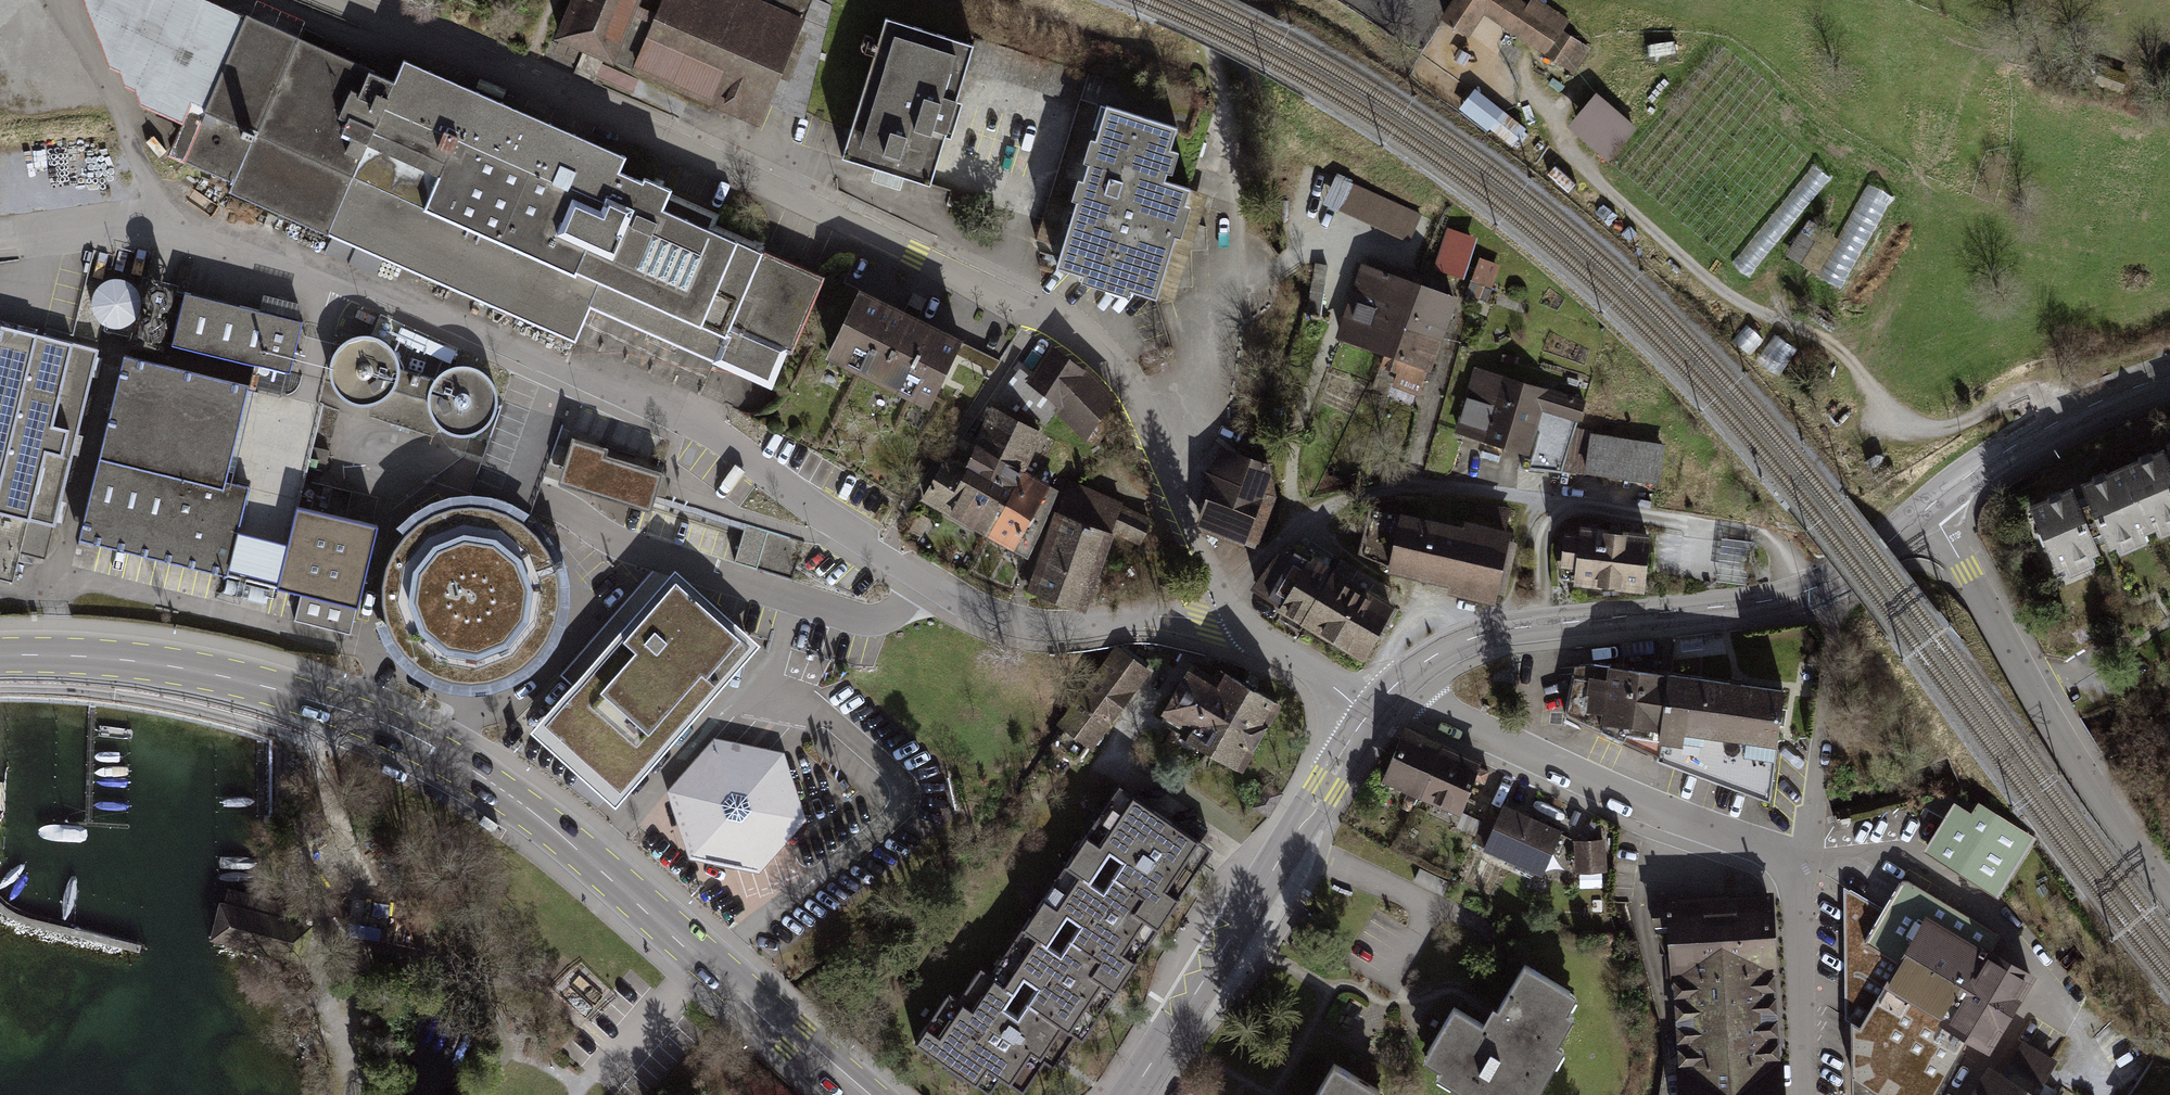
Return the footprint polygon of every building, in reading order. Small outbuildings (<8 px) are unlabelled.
[(106,67),(140,105),(185,125),(172,154),(238,183),(234,192),(574,342),(589,307),(770,386),(785,352),(790,354),(823,279),(762,252),(760,256),(661,213),(670,192),(644,181),(641,188),(616,177),(623,160),(403,65),(394,84),(199,0),(82,0),(106,67)] [(556,40),(757,128),(805,20),(760,0),(574,0),(556,40)] [(1439,20),(1471,41),(1486,16),(1547,57),(1564,33),(1570,25),(1535,1),(1528,11),(1513,0),(1452,0),(1439,20)] [(975,47),(887,20),(843,162),(931,189),(975,47)] [(1564,33),(1547,57),(1570,73),(1586,49),(1564,33)] [(1517,146),(1532,127),(1478,86),(1463,105),(1517,146)] [(1605,157),(1632,128),(1597,96),(1570,125),(1605,157)] [(1177,128),(1108,106),(1097,140),(1091,139),(1084,162),(1090,164),(1084,181),(1079,180),(1072,200),(1078,202),(1057,267),(1083,275),(1081,282),(1128,296),(1130,290),(1157,298),(1191,188),(1165,180),(1167,173),(1172,174),(1179,152),(1170,149),(1177,128)] [(1833,182),(1816,168),(1732,270),(1750,284),(1833,182)] [(1420,216),(1335,179),(1324,205),(1409,242),(1420,216)] [(1892,193),(1869,181),(1818,276),(1842,288),(1892,193)] [(1477,238),(1446,229),(1433,272),(1463,282),(1477,238)] [(1457,301),(1361,265),(1333,339),(1386,359),(1376,383),(1419,399),(1457,301)] [(92,308),(94,315),(99,322),(106,326),(114,329),(122,329),(130,326),(137,320),(141,312),(143,304),(141,295),(137,288),(131,282),(122,279),(114,278),(106,281),(99,285),(94,292),(92,299),(92,308)] [(261,311),(185,293),(172,345),(293,373),(305,321),(300,320),(261,311)] [(265,296),(261,311),(300,320),(304,305),(265,296)] [(961,345),(859,296),(829,357),(931,407),(961,345)] [(94,349),(42,336),(0,326),(0,579),(11,582),(18,554),(44,560),(94,349)] [(449,347),(400,333),(397,347),(409,350),(406,362),(426,368),(429,358),(445,362),(449,347)] [(351,345),(342,352),(335,362),(332,373),(333,385),(338,396),(346,404),(357,409),(368,411),(379,409),(389,403),(396,395),(401,385),(402,374),(399,363),(393,353),(385,346),(374,342),(362,342),(351,345)] [(1085,372),(1051,347),(1025,383),(1058,408),(1055,412),(1085,443),(1116,399),(1085,372)] [(125,356),(80,540),(229,577),(251,487),(227,481),(250,387),(125,356)] [(1587,402),(1472,370),(1454,436),(1531,457),(1543,413),(1581,424),(1587,402)] [(447,377),(438,385),(433,395),(431,406),(433,417),(438,427),(447,435),(457,440),(468,440),(479,437),(489,431),(495,423),(499,412),(499,401),(496,390),(489,381),(480,375),(469,372),(457,373),(447,377)] [(438,385),(402,374),(401,385),(396,395),(389,403),(379,409),(368,411),(367,416),(435,438),(438,427),(433,417),(431,406),(433,395),(438,385)] [(1046,443),(993,415),(973,454),(1025,482),(1029,474),(1046,443)] [(1668,444),(1590,434),(1585,473),(1663,483),(1668,444)] [(611,450),(573,439),(560,483),(654,511),(659,494),(667,496),(672,478),(664,476),(665,474),(609,457),(611,450)] [(2117,465),(2148,537),(2169,528),(2169,442),(2117,465)] [(1206,536),(1243,547),(1244,542),(1254,545),(1273,489),(1271,467),(1220,446),(1205,482),(1213,485),(1199,520),(1206,536)] [(1013,505),(1025,482),(973,454),(961,479),(1013,505)] [(2117,465),(2023,505),(2054,578),(2148,537),(2117,465)] [(996,540),(1013,505),(961,479),(943,469),(925,504),(996,540)] [(1060,489),(1029,474),(1025,482),(1013,505),(996,540),(1027,556),(1060,489)] [(1124,503),(1071,483),(1032,588),(1086,607),(1113,535),(1141,545),(1154,520),(1123,507),(1124,503)] [(672,488),(668,501),(722,517),(726,504),(672,488)] [(439,507),(410,522),(389,546),(375,575),(372,606),(379,637),(395,665),(412,681),(432,692),(454,699),(477,700),(507,694),(534,679),(555,656),(567,628),(571,598),(566,568),(551,541),(529,520),(502,506),(470,502),(439,507)] [(368,580),(381,527),(301,507),(281,589),(301,594),(294,623),(350,636),(357,607),(362,608),(368,580)] [(1517,529),(1399,508),(1387,576),(1505,597),(1517,529)] [(805,542),(747,525),(736,562),(794,580),(805,542)] [(1651,543),(1564,532),(1558,579),(1645,590),(1651,543)] [(1753,543),(1722,540),(1717,583),(1748,586),(1753,543)] [(1303,628),(1334,574),(1284,547),(1251,592),(1279,610),(1277,614),(1303,628)] [(762,647),(678,573),(576,689),(547,722),(535,735),(618,808),(762,647)] [(1396,610),(1334,574),(1303,628),(1365,664),(1396,610)] [(270,591),(227,580),(223,593),(266,604),(270,591)] [(1136,692),(1150,674),(1116,648),(1058,725),(1091,751),(1107,730),(1136,692)] [(1658,751),(1667,666),(1606,660),(1590,660),(1573,663),(1563,710),(1658,751)] [(1772,679),(1667,666),(1658,751),(1766,795),(1772,679)] [(1226,675),(1218,688),(1189,672),(1159,723),(1188,739),(1185,744),(1243,777),(1283,708),(1226,675)] [(1439,744),(1404,729),(1383,778),(1419,793),(1439,744)] [(781,754),(717,741),(673,793),(691,856),(757,871),(804,820),(781,754)] [(1479,761),(1439,744),(1419,793),(1459,809),(1479,761)] [(1170,919),(1213,858),(1115,789),(1072,851),(1170,919)] [(2027,840),(1956,793),(1926,839),(1997,886),(2027,840)] [(1565,832),(1502,806),(1483,851),(1546,877),(1565,832)] [(1602,840),(1574,842),(1576,870),(1604,867),(1602,840)] [(1127,982),(1170,919),(1072,851),(1028,913),(1127,982)] [(1901,881),(1879,907),(1848,888),(1858,1072),(1897,1094),(1925,1094),(1962,1034),(1988,1044),(2033,967),(1990,940),(1996,930),(1901,881)] [(220,902),(209,941),(271,957),(276,939),(281,918),(284,903),(227,888),(223,903),(220,902)] [(1663,908),(1670,1032),(1776,1026),(1769,902),(1663,908)] [(1083,1044),(1127,982),(1028,913),(985,975),(1074,1037),(1083,1044)] [(313,926),(281,918),(276,939),(308,948),(313,926)] [(308,948),(276,939),(271,957),(304,966),(308,948)] [(1448,1004),(1419,1053),(1442,1067),(1438,1074),(1474,1094),(1536,1094),(1564,1047),(1550,1039),(1577,994),(1526,964),(1499,1009),(1489,1003),(1485,1009),(1478,1022),(1448,1004)] [(1074,1037),(985,975),(975,968),(931,1031),(1024,1094),(1033,1094),(1074,1037)] [(1670,1032),(1673,1094),(1781,1094),(1776,1026),(1670,1032)] [(1989,1061),(1969,1094),(2050,1094),(1989,1061)] [(1386,1093),(1335,1063),(1316,1094),(1384,1094),(1386,1093)]
